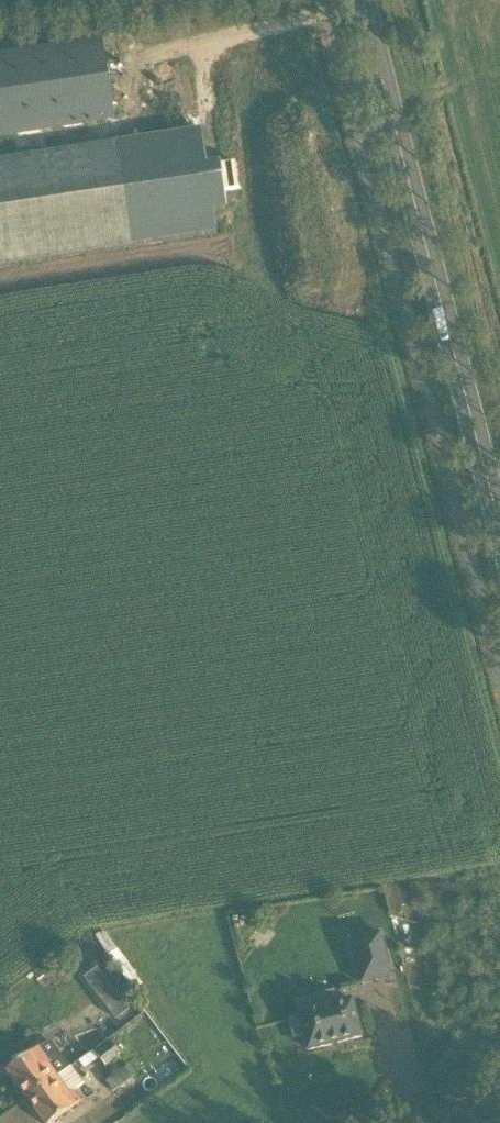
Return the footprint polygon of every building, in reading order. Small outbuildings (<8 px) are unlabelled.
[(0,55),(0,139),(112,124),(101,42),(0,55)] [(0,156),(0,264),(220,238),(217,213),(228,211),(222,163),(206,165),(202,132),(0,156)] [(380,934),(350,942),(361,984),(391,976),(380,934)] [(113,990),(99,1000),(116,1022),(129,1012),(113,990)] [(298,1014),(299,1018),(290,1020),(295,1037),(304,1035),(308,1051),(361,1037),(352,1000),(336,1004),(333,994),(316,998),(318,1009),(298,1014)] [(98,1000),(82,1004),(88,1028),(103,1024),(98,1000)] [(110,1043),(95,1054),(104,1066),(120,1055),(110,1043)] [(58,1079),(68,1072),(50,1046),(44,1050),(41,1047),(6,1072),(27,1101),(58,1079)] [(108,1084),(114,1093),(137,1077),(131,1068),(108,1084)] [(72,1091),(68,1094),(58,1079),(27,1101),(43,1122),(52,1122),(80,1103),(72,1091)]
